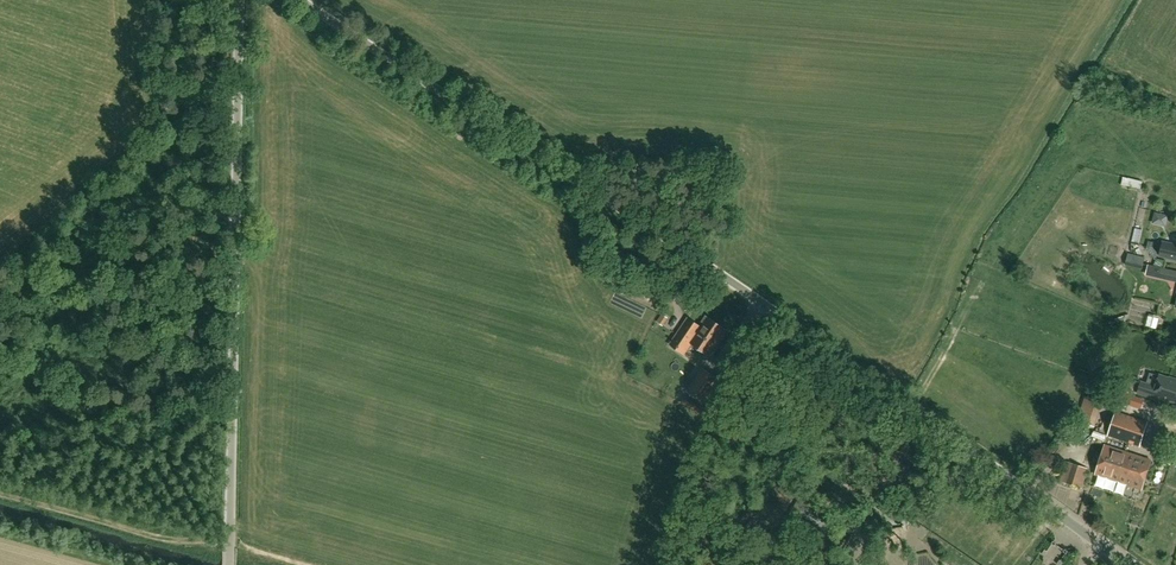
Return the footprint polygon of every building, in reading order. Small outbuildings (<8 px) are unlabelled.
[(1156,212),(1153,223),(1161,224),(1163,213),(1156,212)] [(1159,255),(1175,259),(1175,244),(1162,241),(1159,255)] [(1128,254),(1126,266),(1142,269),(1145,258),(1128,254)] [(1175,282),(1175,271),(1148,265),(1146,275),(1175,282)] [(644,275),(629,266),(626,267),(622,275),(622,278),(637,286),(640,285),(644,277),(644,275)] [(683,351),(691,341),(710,354),(725,331),(706,318),(699,328),(687,320),(672,343),(683,351)] [(702,403),(718,379),(701,368),(685,391),(702,403)] [(1135,396),(1166,406),(1167,404),(1175,407),(1175,385),(1157,378),(1153,390),(1139,385),(1135,396)] [(1128,404),(1131,395),(1134,387),(1121,383),(1115,400),(1128,404)] [(1140,446),(1149,421),(1115,410),(1107,435),(1140,446)] [(1141,489),(1151,459),(1105,444),(1095,474),(1141,489)] [(1082,488),(1088,467),(1065,461),(1059,481),(1082,488)]
